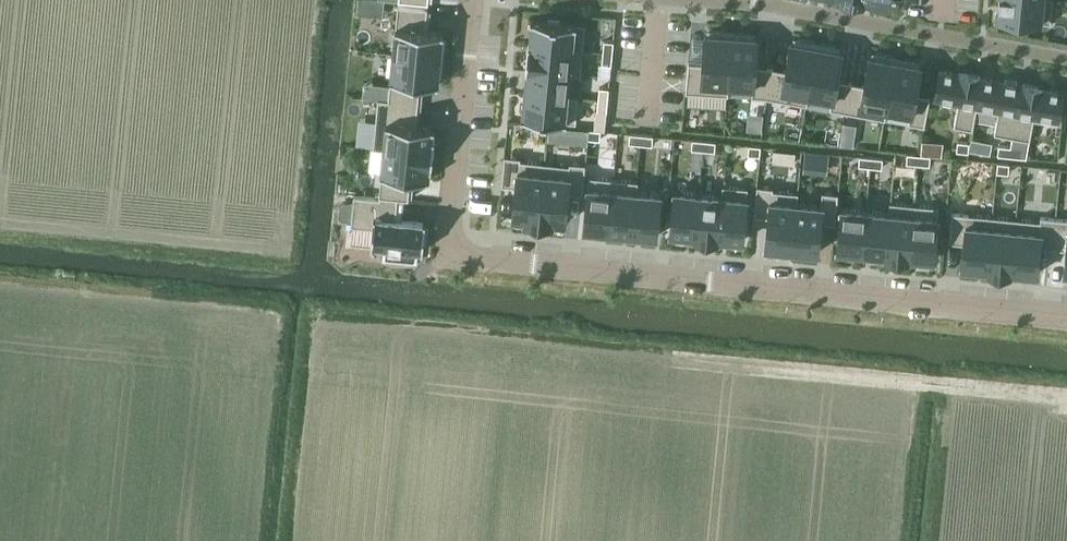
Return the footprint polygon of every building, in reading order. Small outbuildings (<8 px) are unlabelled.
[(996,17),(1040,21),(1050,22),(1052,0),(998,0),(996,17)] [(397,4),(392,52),(444,57),(445,39),(442,38),(443,31),(428,30),(425,29),(427,9),(427,7),(397,4)] [(528,43),(528,44),(582,49),(585,23),(559,21),(559,19),(547,18),(547,20),(530,18),(530,20),(531,20),(529,43),(528,43)] [(688,61),(685,91),(687,91),(726,94),(731,31),(728,31),(712,30),(712,34),(706,34),(706,33),(704,33),(702,62),(688,61)] [(731,31),(726,94),(728,94),(728,84),(752,85),(751,96),(766,97),(770,67),(755,66),(756,37),(755,37),(749,37),(749,33),(734,32),(734,31),(731,31)] [(602,51),(612,52),(613,40),(603,39),(602,51)] [(770,67),(766,97),(805,104),(816,42),(813,41),(798,39),(797,43),(792,42),(792,41),(790,41),(785,69),(770,67)] [(816,42),(805,104),(806,104),(808,94),(831,98),(829,108),(844,111),(850,81),(836,79),(841,50),(840,50),(834,49),(835,45),(819,43),(819,42),(816,42)] [(528,44),(525,67),(580,73),(582,49),(528,44)] [(611,64),(612,52),(602,51),(601,63),(611,64)] [(377,98),(377,99),(417,103),(420,81),(423,82),(438,83),(438,76),(442,76),(444,57),(392,52),(388,99),(377,98)] [(850,81),(844,111),(884,118),(895,56),(892,55),(892,56),(877,53),(876,57),(870,56),(870,55),(868,55),(863,84),(850,81)] [(895,56),(884,118),(885,118),(887,108),(910,112),(908,122),(924,125),(929,96),(915,93),(920,64),(918,64),(912,63),(913,60),(898,57),(895,56)] [(526,69),(524,91),(578,96),(578,95),(567,94),(570,73),(580,74),(580,73),(525,67),(525,69),(526,69)] [(939,68),(934,95),(958,99),(953,125),(971,128),(972,129),(976,108),(977,103),(976,102),(980,76),(979,76),(979,75),(958,71),(958,72),(939,68)] [(980,76),(976,102),(977,103),(976,108),(997,112),(993,132),(1011,136),(1021,83),(1016,82),(1017,81),(1004,78),(1004,80),(980,76)] [(1021,83),(1011,136),(1029,139),(1033,118),(1056,122),(1062,91),(1043,87),(1022,83),(1021,83)] [(599,86),(597,98),(607,99),(608,87),(599,86)] [(520,115),(520,116),(576,122),(578,96),(524,91),(522,115),(520,115)] [(606,110),(607,99),(597,98),(596,110),(606,110)] [(377,99),(372,146),(432,152),(434,137),(432,137),(433,126),(419,124),(415,124),(417,103),(377,99)] [(600,129),(588,128),(587,138),(599,139),(600,129)] [(641,133),(629,132),(628,142),(640,143),(641,133)] [(653,134),(641,133),(640,143),(652,144),(653,134)] [(841,136),(840,143),(853,145),(854,139),(841,136)] [(692,138),(691,148),(702,149),(703,140),(692,138)] [(970,139),(968,149),(976,150),(978,140),(970,139)] [(715,141),(703,140),(702,149),(714,150),(715,141)] [(957,140),(956,150),(968,151),(969,141),(957,140)] [(748,144),(747,154),(759,155),(760,145),(748,144)] [(997,154),(1009,155),(1009,145),(998,144),(997,154)] [(1021,146),(1009,145),(1009,155),(1020,156),(1021,146)] [(372,146),(372,147),(383,148),(378,196),(397,197),(408,199),(408,196),(410,176),(414,177),(428,178),(429,167),(431,167),(432,152),(372,146)] [(804,152),(803,165),(814,167),(815,153),(804,152)] [(906,152),(906,162),(917,163),(918,153),(906,152)] [(929,164),(930,155),(919,154),(918,153),(917,163),(929,164)] [(504,155),(501,184),(515,186),(512,217),(523,218),(523,220),(538,221),(544,161),(520,159),(520,156),(504,155)] [(858,165),(870,166),(871,156),(859,155),(858,165)] [(870,166),(881,167),(882,157),(871,156),(870,166)] [(544,161),(538,221),(553,223),(553,221),(564,222),(567,191),(582,192),(585,163),(568,161),(568,164),(544,161)] [(997,162),(996,171),(1008,172),(1009,163),(997,162)] [(588,175),(583,229),(608,231),(613,177),(588,175)] [(613,177),(608,231),(631,233),(636,180),(613,177)] [(636,180),(631,233),(656,236),(657,222),(666,223),(667,204),(659,203),(660,193),(636,190),(637,180),(636,180)] [(698,192),(694,236),(717,239),(723,184),(722,184),(721,194),(698,192)] [(723,184),(717,239),(718,239),(718,238),(742,240),(747,186),(723,184)] [(756,184),(753,214),(768,215),(765,247),(770,247),(770,250),(787,252),(787,249),(791,249),(797,191),(772,188),(773,186),(756,184)] [(674,189),(669,233),(693,235),(693,236),(694,236),(698,192),(674,189)] [(797,191),(791,249),(795,250),(794,252),(811,254),(812,251),(817,252),(820,221),(835,222),(837,192),(821,191),(820,204),(797,201),(798,191),(797,191)] [(339,204),(338,214),(341,218),(351,219),(350,225),(353,225),(351,243),(370,245),(372,245),(372,243),(383,244),(382,258),(416,261),(417,248),(421,248),(420,250),(422,250),(423,243),(426,244),(427,227),(425,226),(425,220),(423,220),(423,221),(401,219),(395,218),(397,199),(397,197),(378,196),(378,197),(353,194),(353,201),(343,200),(339,204)] [(865,209),(861,252),(883,254),(883,255),(884,255),(890,201),(889,200),(888,211),(865,209)] [(890,201),(884,255),(908,258),(913,203),(890,201)] [(913,203),(908,258),(909,258),(909,257),(933,259),(938,205),(913,203)] [(841,206),(837,249),(861,252),(865,209),(841,206)] [(951,211),(948,241),(963,242),(961,266),(985,269),(985,270),(986,270),(992,215),(951,211)] [(992,215),(986,270),(1010,272),(1015,217),(992,215)] [(1015,217),(1010,272),(1011,273),(1011,271),(1036,274),(1038,245),(1052,247),(1055,217),(1040,215),(1039,220),(1015,217)] [(1052,247),(1066,248),(1063,272),(1066,272),(1066,218),(1055,217),(1052,247)]
